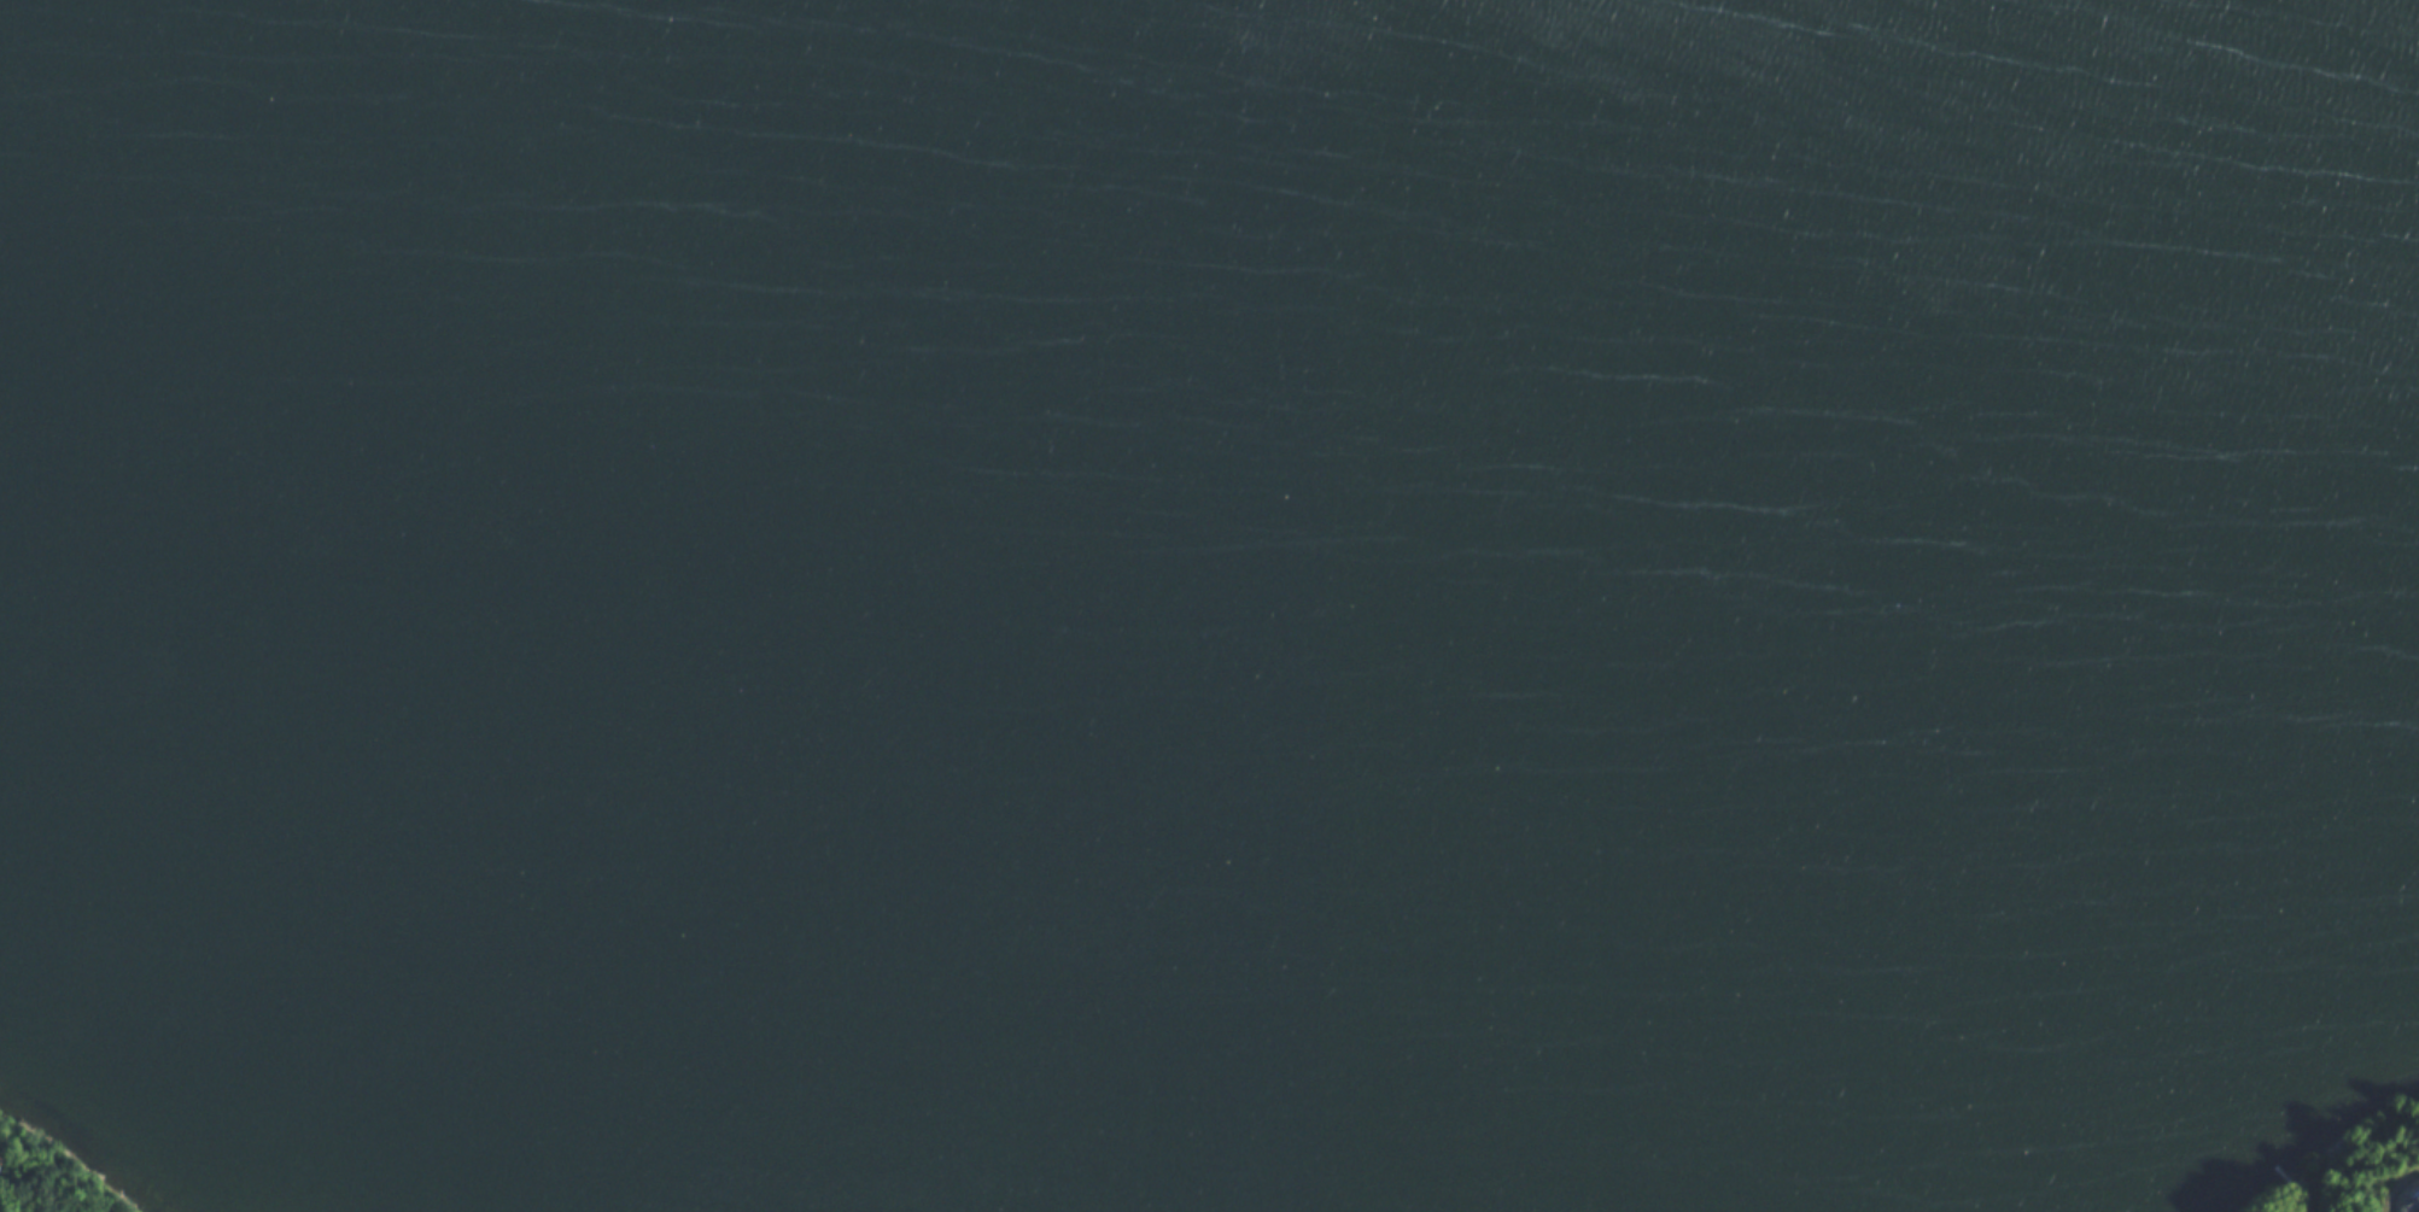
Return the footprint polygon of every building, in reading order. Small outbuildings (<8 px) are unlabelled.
[(2408,1191),(2418,1185),(2418,1208),(2408,1191)]
